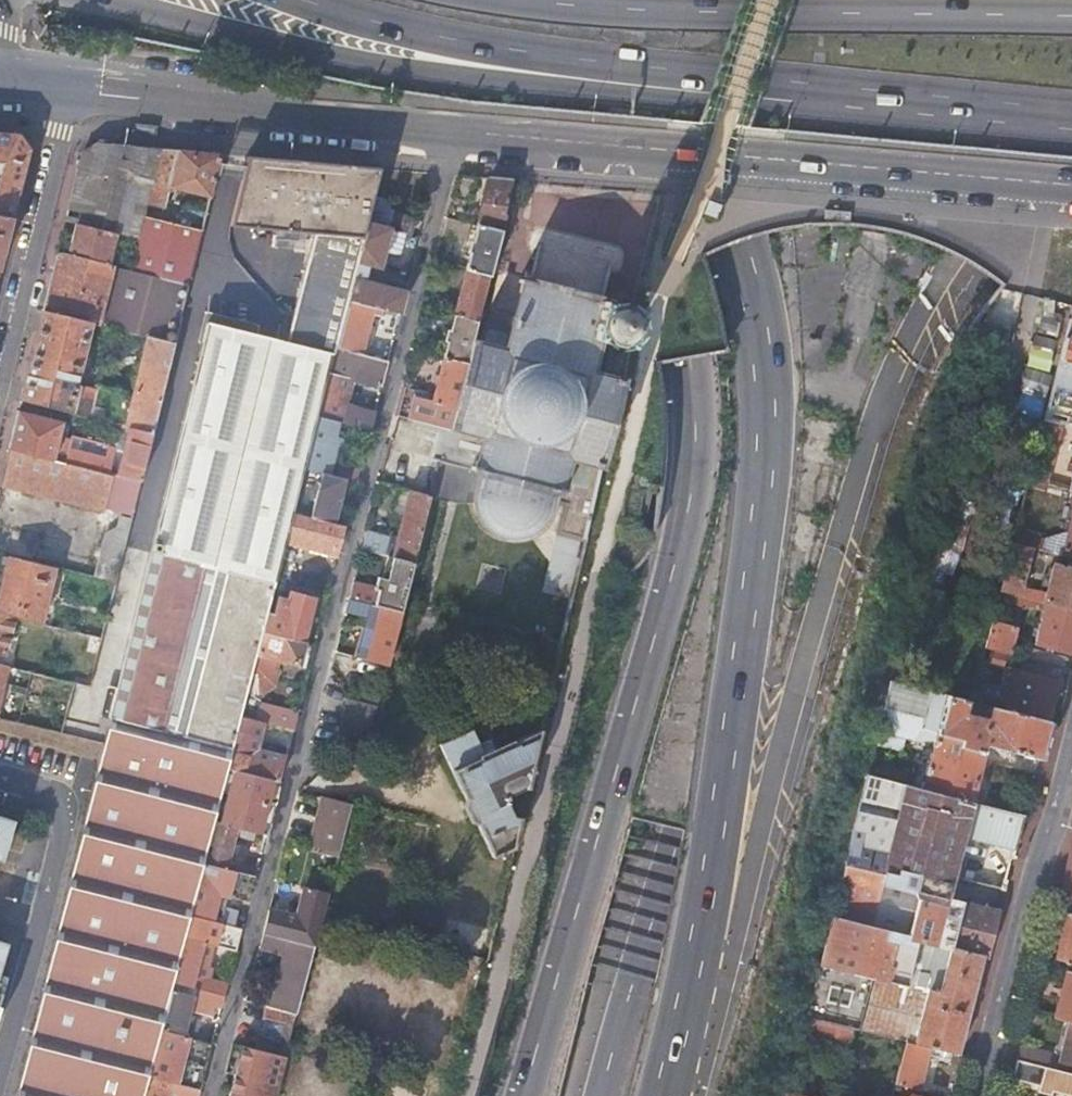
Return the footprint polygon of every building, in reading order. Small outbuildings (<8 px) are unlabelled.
[(11,220),(29,151),(20,138),(0,136),(0,217),(11,220)] [(78,226),(70,258),(110,268),(118,235),(138,240),(144,219),(148,205),(162,150),(98,145),(91,149),(84,154),(66,223),(78,226)] [(199,153),(162,150),(148,205),(165,210),(170,190),(212,201),(223,156),(199,153)] [(381,170),(250,158),(232,227),(316,235),(293,320),(287,345),(335,358),(337,350),(349,303),(366,239),(364,239),(381,170)] [(513,181),(491,179),(479,227),(502,232),(507,215),(505,214),(513,181)] [(196,222),(207,208),(192,196),(181,210),(196,222)] [(376,200),(366,239),(349,303),(379,310),(400,315),(406,292),(365,282),(369,268),(381,271),(385,254),(391,231),(406,234),(410,218),(389,213),(391,203),(376,200)] [(830,220),(856,222),(857,213),(832,210),(830,220)] [(4,250),(11,220),(0,217),(0,266),(4,250)] [(130,271),(190,287),(203,235),(144,219),(138,240),(130,271)] [(472,225),(448,220),(443,235),(468,241),(472,225)] [(502,232),(479,227),(468,270),(492,275),(502,232)] [(401,257),(406,234),(391,231),(385,254),(401,257)] [(58,255),(44,312),(92,324),(148,338),(175,345),(187,300),(190,287),(130,271),(116,267),(115,269),(110,268),(70,258),(58,255)] [(480,322),(492,275),(468,270),(456,316),(480,322)] [(585,541),(586,538),(584,537),(640,309),(523,278),(522,279),(520,279),(518,284),(521,284),(518,292),(520,294),(514,316),(512,316),(510,326),(511,327),(505,349),(502,351),(480,345),(481,344),(475,342),(469,365),(451,431),(447,430),(440,462),(474,471),(474,473),(480,475),(475,496),(475,510),(479,520),(485,529),(494,535),(503,539),(515,540),(526,538),(536,532),(543,525),(549,514),(552,502),(565,506),(558,534),(585,541)] [(153,435),(144,472),(154,474),(197,302),(187,300),(175,345),(153,435)] [(349,303),(337,350),(361,356),(371,315),(377,316),(379,310),(349,303)] [(27,377),(21,401),(72,414),(79,387),(77,386),(92,324),(44,312),(27,377)] [(475,342),(480,322),(456,316),(446,359),(469,365),(475,342)] [(280,340),(282,344),(287,345),(293,320),(285,319),(280,340)] [(1062,362),(1071,365),(1071,321),(1062,362)] [(149,1078),(162,1029),(174,982),(186,937),(191,916),(204,864),(215,822),(229,770),(242,717),(263,635),(269,615),(277,582),(280,571),(287,545),(295,515),(306,471),(320,418),(335,358),(287,345),(282,344),(208,325),(104,745),(17,1095),(145,1095),(149,1078)] [(996,373),(1005,333),(990,330),(981,370),(996,373)] [(90,419),(109,424),(153,435),(175,345),(148,338),(132,400),(112,396),(97,391),(90,419)] [(339,424),(371,432),(374,415),(346,410),(354,381),(382,388),(388,363),(361,356),(337,350),(335,358),(320,418),(339,424)] [(98,368),(103,369),(104,369),(106,358),(107,356),(102,355),(98,368)] [(97,391),(112,396),(121,362),(106,358),(104,369),(103,369),(97,391)] [(451,431),(469,365),(446,359),(434,402),(416,398),(410,421),(447,430),(451,431)] [(1062,362),(1047,419),(1065,424),(1069,425),(1071,415),(1071,365),(1062,362)] [(404,388),(396,417),(408,420),(415,390),(404,388)] [(408,420),(410,421),(416,398),(417,391),(415,390),(408,420)] [(14,430),(9,449),(15,451),(141,483),(144,472),(153,435),(109,424),(107,433),(120,436),(116,453),(109,451),(110,448),(75,438),(74,444),(60,440),(65,423),(19,412),(14,430)] [(320,418),(306,471),(322,475),(328,477),(336,447),(339,448),(342,440),(335,438),(339,424),(320,418)] [(1030,480),(1045,485),(1049,486),(1065,424),(1047,419),(1046,419),(1030,480)] [(141,483),(15,451),(11,466),(7,482),(134,514),(141,483)] [(345,481),(357,485),(360,473),(342,468),(339,480),(345,481)] [(322,475),(311,519),(334,524),(345,481),(339,480),(328,477),(322,475)] [(1030,480),(1023,506),(1038,510),(1045,485),(1030,480)] [(431,498),(410,492),(394,559),(414,564),(415,560),(431,498)] [(339,553),(346,527),(334,524),(311,519),(295,515),(287,545),(291,546),(292,541),(339,553)] [(1013,544),(1034,550),(1034,549),(1045,552),(1047,542),(1031,537),(1033,530),(1018,526),(1013,544)] [(367,533),(362,552),(373,554),(378,536),(367,533)] [(391,540),(378,536),(373,554),(387,558),(391,540)] [(1057,565),(1049,597),(1024,590),(1034,550),(1013,544),(1001,592),(1028,600),(1071,612),(1071,569),(1057,565)] [(16,619),(41,625),(56,570),(10,558),(5,581),(0,598),(0,615),(16,619)] [(365,587),(361,603),(402,613),(414,564),(394,559),(388,582),(378,580),(375,590),(365,587)] [(277,582),(329,595),(331,584),(280,571),(277,582)] [(355,601),(361,603),(365,587),(353,584),(349,600),(355,601)] [(269,615),(263,635),(304,645),(315,601),(292,594),(289,605),(280,603),(276,617),(269,615)] [(1028,600),(1027,606),(1046,612),(1037,645),(1071,655),(1071,612),(1028,600)] [(352,614),(357,615),(361,603),(355,601),(352,614)] [(377,620),(367,661),(388,667),(402,613),(361,603),(357,615),(377,620)] [(7,656),(16,619),(0,615),(0,654),(7,656)] [(986,649),(1011,656),(1017,628),(993,622),(986,649)] [(263,635),(242,717),(265,723),(293,731),(298,716),(262,706),(264,695),(276,688),(280,672),(277,672),(279,662),(299,668),(305,645),(304,645),(263,635)] [(986,649),(983,663),(1007,669),(1011,656),(986,649)] [(1034,662),(1062,669),(1064,662),(1036,654),(1034,662)] [(1008,711),(1050,722),(1060,684),(1019,673),(1008,711)] [(969,701),(891,682),(878,732),(913,741),(924,730),(939,734),(924,791),(972,803),(986,747),(1040,761),(1050,722),(1008,711),(994,708),(990,721),(965,715),(969,701)] [(336,745),(363,752),(375,708),(346,701),(336,745)] [(242,717),(229,770),(237,772),(273,782),(280,784),(286,758),(258,751),(265,723),(242,717)] [(494,858),(513,850),(521,818),(513,817),(507,802),(509,801),(508,797),(525,789),(528,790),(542,731),(539,731),(498,750),(493,740),(482,745),(474,730),(441,745),(494,858)] [(237,772),(223,824),(238,829),(266,836),(268,830),(261,828),(273,782),(237,772)] [(1017,852),(1026,817),(972,803),(924,791),(867,777),(833,914),(832,917),(821,967),(820,967),(807,1019),(835,1026),(854,1030),(885,1038),(907,1043),(952,1054),(959,1055),(984,956),(990,957),(1002,909),(998,908),(996,913),(947,901),(963,838),(1017,852)] [(338,856),(351,808),(321,800),(309,848),(338,856)] [(1,863),(14,822),(0,817),(0,863),(1,863)] [(215,822),(204,864),(256,878),(258,869),(238,864),(238,867),(228,864),(238,829),(223,824),(215,822)] [(1055,912),(1067,915),(1071,917),(1071,848),(1055,912)] [(204,864),(191,916),(234,928),(238,911),(224,907),(226,897),(230,898),(233,887),(252,892),(256,878),(204,864)] [(249,903),(252,892),(233,887),(230,898),(249,903)] [(315,948),(322,920),(329,894),(305,889),(297,919),(270,911),(264,935),(315,948)] [(1067,915),(1056,960),(1071,964),(1071,917),(1067,915)] [(191,916),(186,937),(213,945),(237,951),(242,930),(234,928),(191,916)] [(297,1015),(315,948),(264,935),(260,949),(285,956),(273,1002),(248,996),(247,1002),(297,1015)] [(186,937),(174,982),(225,996),(228,984),(209,979),(212,967),(208,966),(213,945),(186,937)] [(8,946),(0,943),(0,972),(8,946)] [(1054,1019),(1071,1023),(1071,973),(1067,972),(1054,1019)] [(174,982),(162,1029),(183,1035),(190,1009),(211,1015),(214,1006),(222,1008),(225,996),(174,982)] [(286,1057),(296,1016),(269,1009),(258,1050),(286,1057)] [(807,1019),(801,1041),(830,1048),(835,1026),(807,1019)] [(1071,1023),(1061,1060),(1071,1063),(1071,1023)] [(835,1026),(830,1048),(849,1052),(854,1030),(835,1026)] [(162,1029),(149,1078),(171,1083),(179,1086),(200,1091),(213,1044),(183,1035),(162,1029)] [(950,1063),(952,1054),(907,1043),(896,1085),(911,1089),(914,1079),(921,1081),(928,1055),(934,1056),(933,1058),(950,1063)] [(1042,1052),(1020,1047),(1017,1060),(1038,1065),(1042,1052)] [(1038,1065),(1017,1060),(1013,1074),(1035,1079),(1038,1065)] [(1067,1073),(1061,1093),(1071,1095),(1071,1074),(1067,1073)] [(145,1095),(168,1095),(171,1083),(149,1078),(145,1095)] [(911,1089),(919,1091),(921,1081),(914,1079),(911,1089)] [(278,1086),(256,1081),(252,1095),(276,1095),(278,1086)] [(200,1091),(179,1086),(177,1095),(199,1095),(200,1091)]
